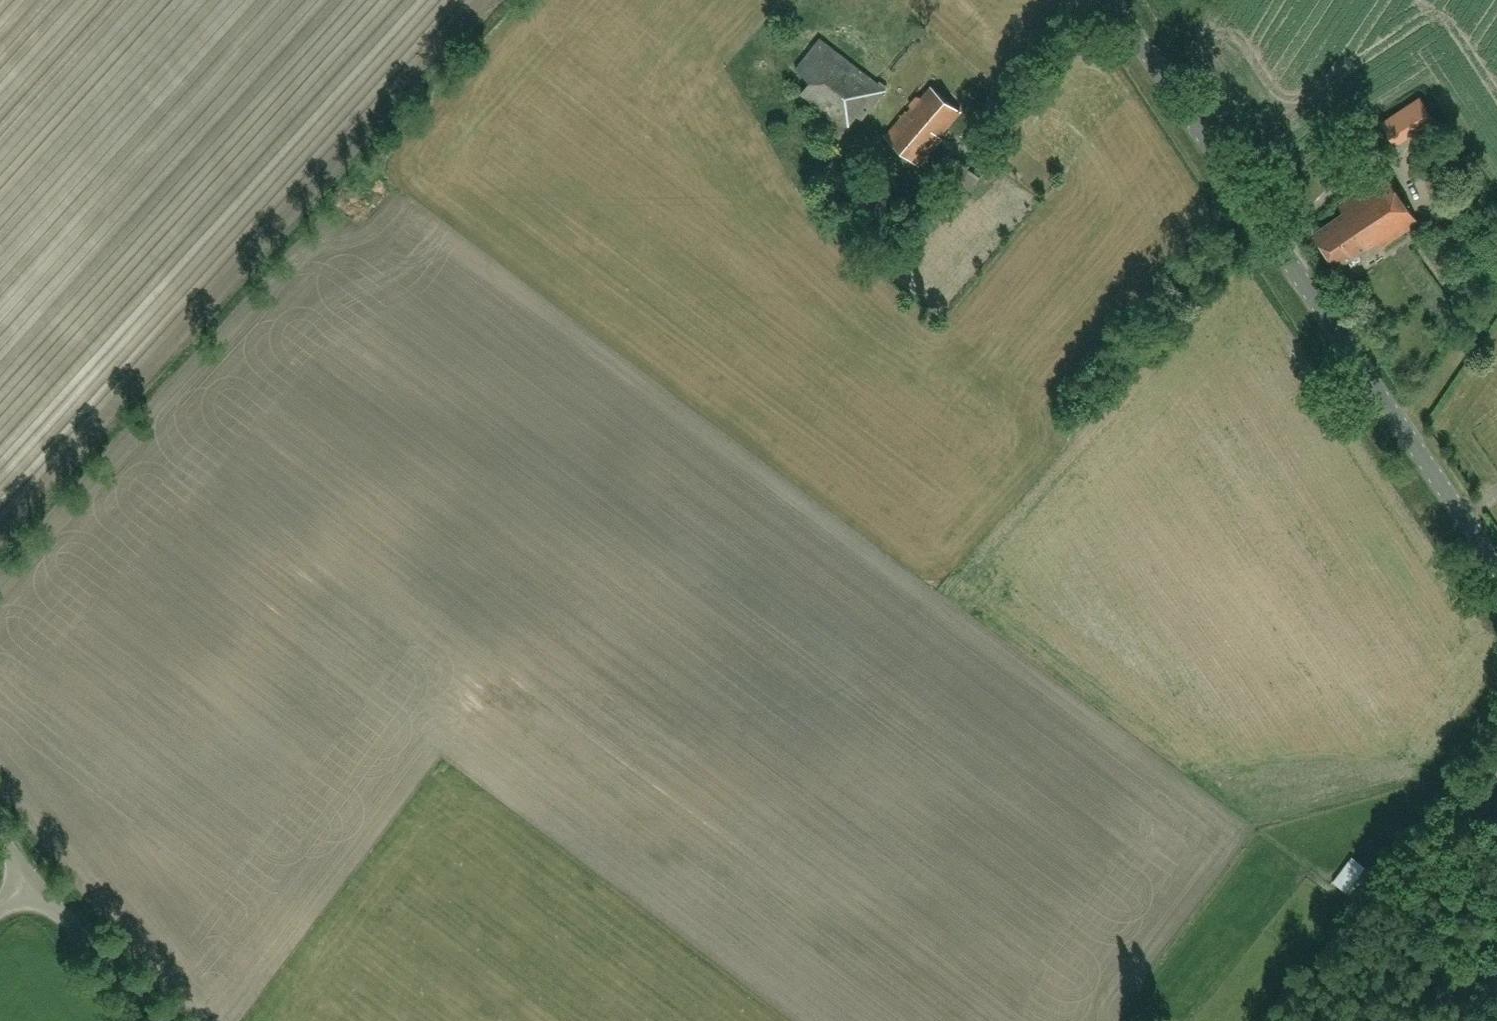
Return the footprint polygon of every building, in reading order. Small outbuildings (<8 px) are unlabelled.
[(887,89),(820,36),(796,67),(810,78),(800,91),(820,107),(816,113),(842,134),(857,115),(863,119),(887,89)] [(940,135),(960,112),(931,86),(908,113),(903,108),(882,132),(920,165),(943,138),(940,135)] [(964,199),(980,177),(968,168),(970,165),(961,159),(950,174),(954,177),(951,181),(951,184),(950,184),(955,188),(959,191),(956,194),(957,194),(963,199),(964,199)] [(1381,246),(1418,222),(1385,173),(1339,204),(1344,211),(1314,231),(1337,266),(1367,246),(1369,248),(1378,242),(1381,246)] [(1483,433),(1496,454),(1496,423),(1483,433)] [(1340,882),(1357,895),(1370,879),(1353,866),(1340,882)]
